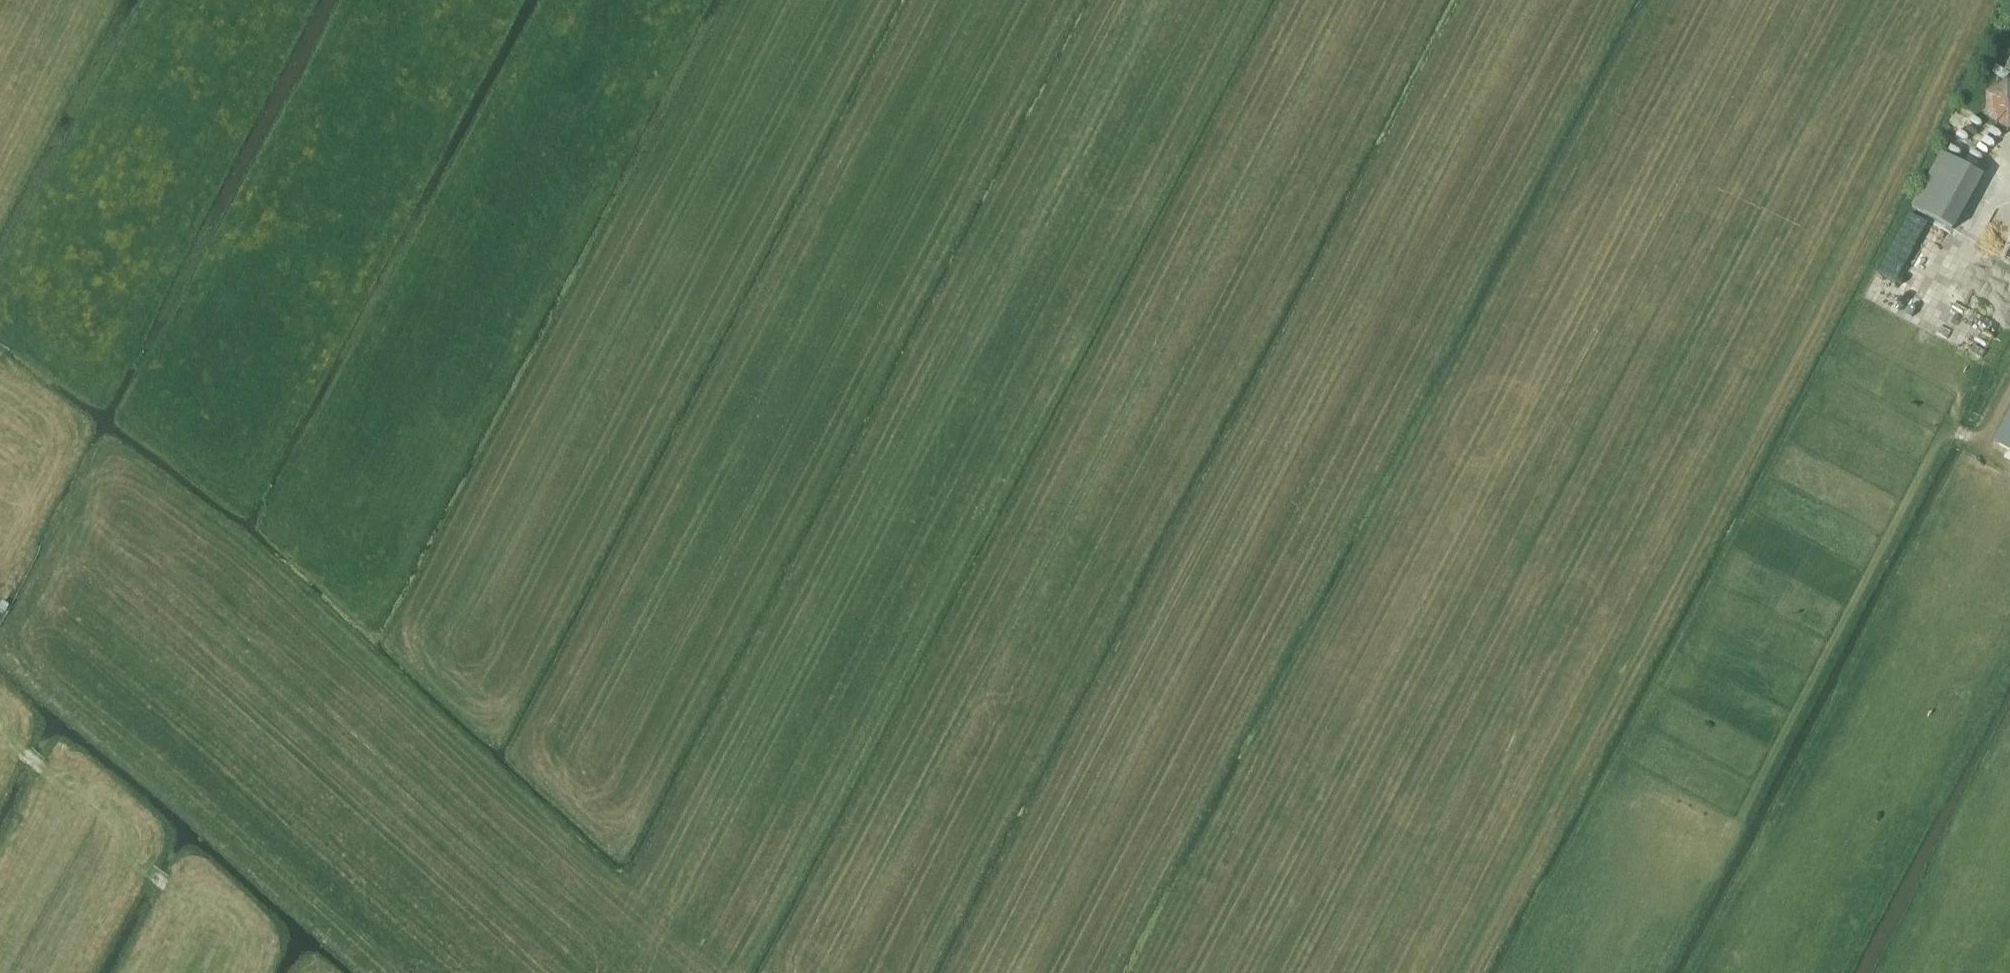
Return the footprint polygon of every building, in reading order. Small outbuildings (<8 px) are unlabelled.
[(1943,153),(1912,210),(1950,230),(1952,232),(1990,162),(1960,146),(1953,158),(1943,153)] [(1995,447),(2009,455),(2009,418),(1995,447)]
